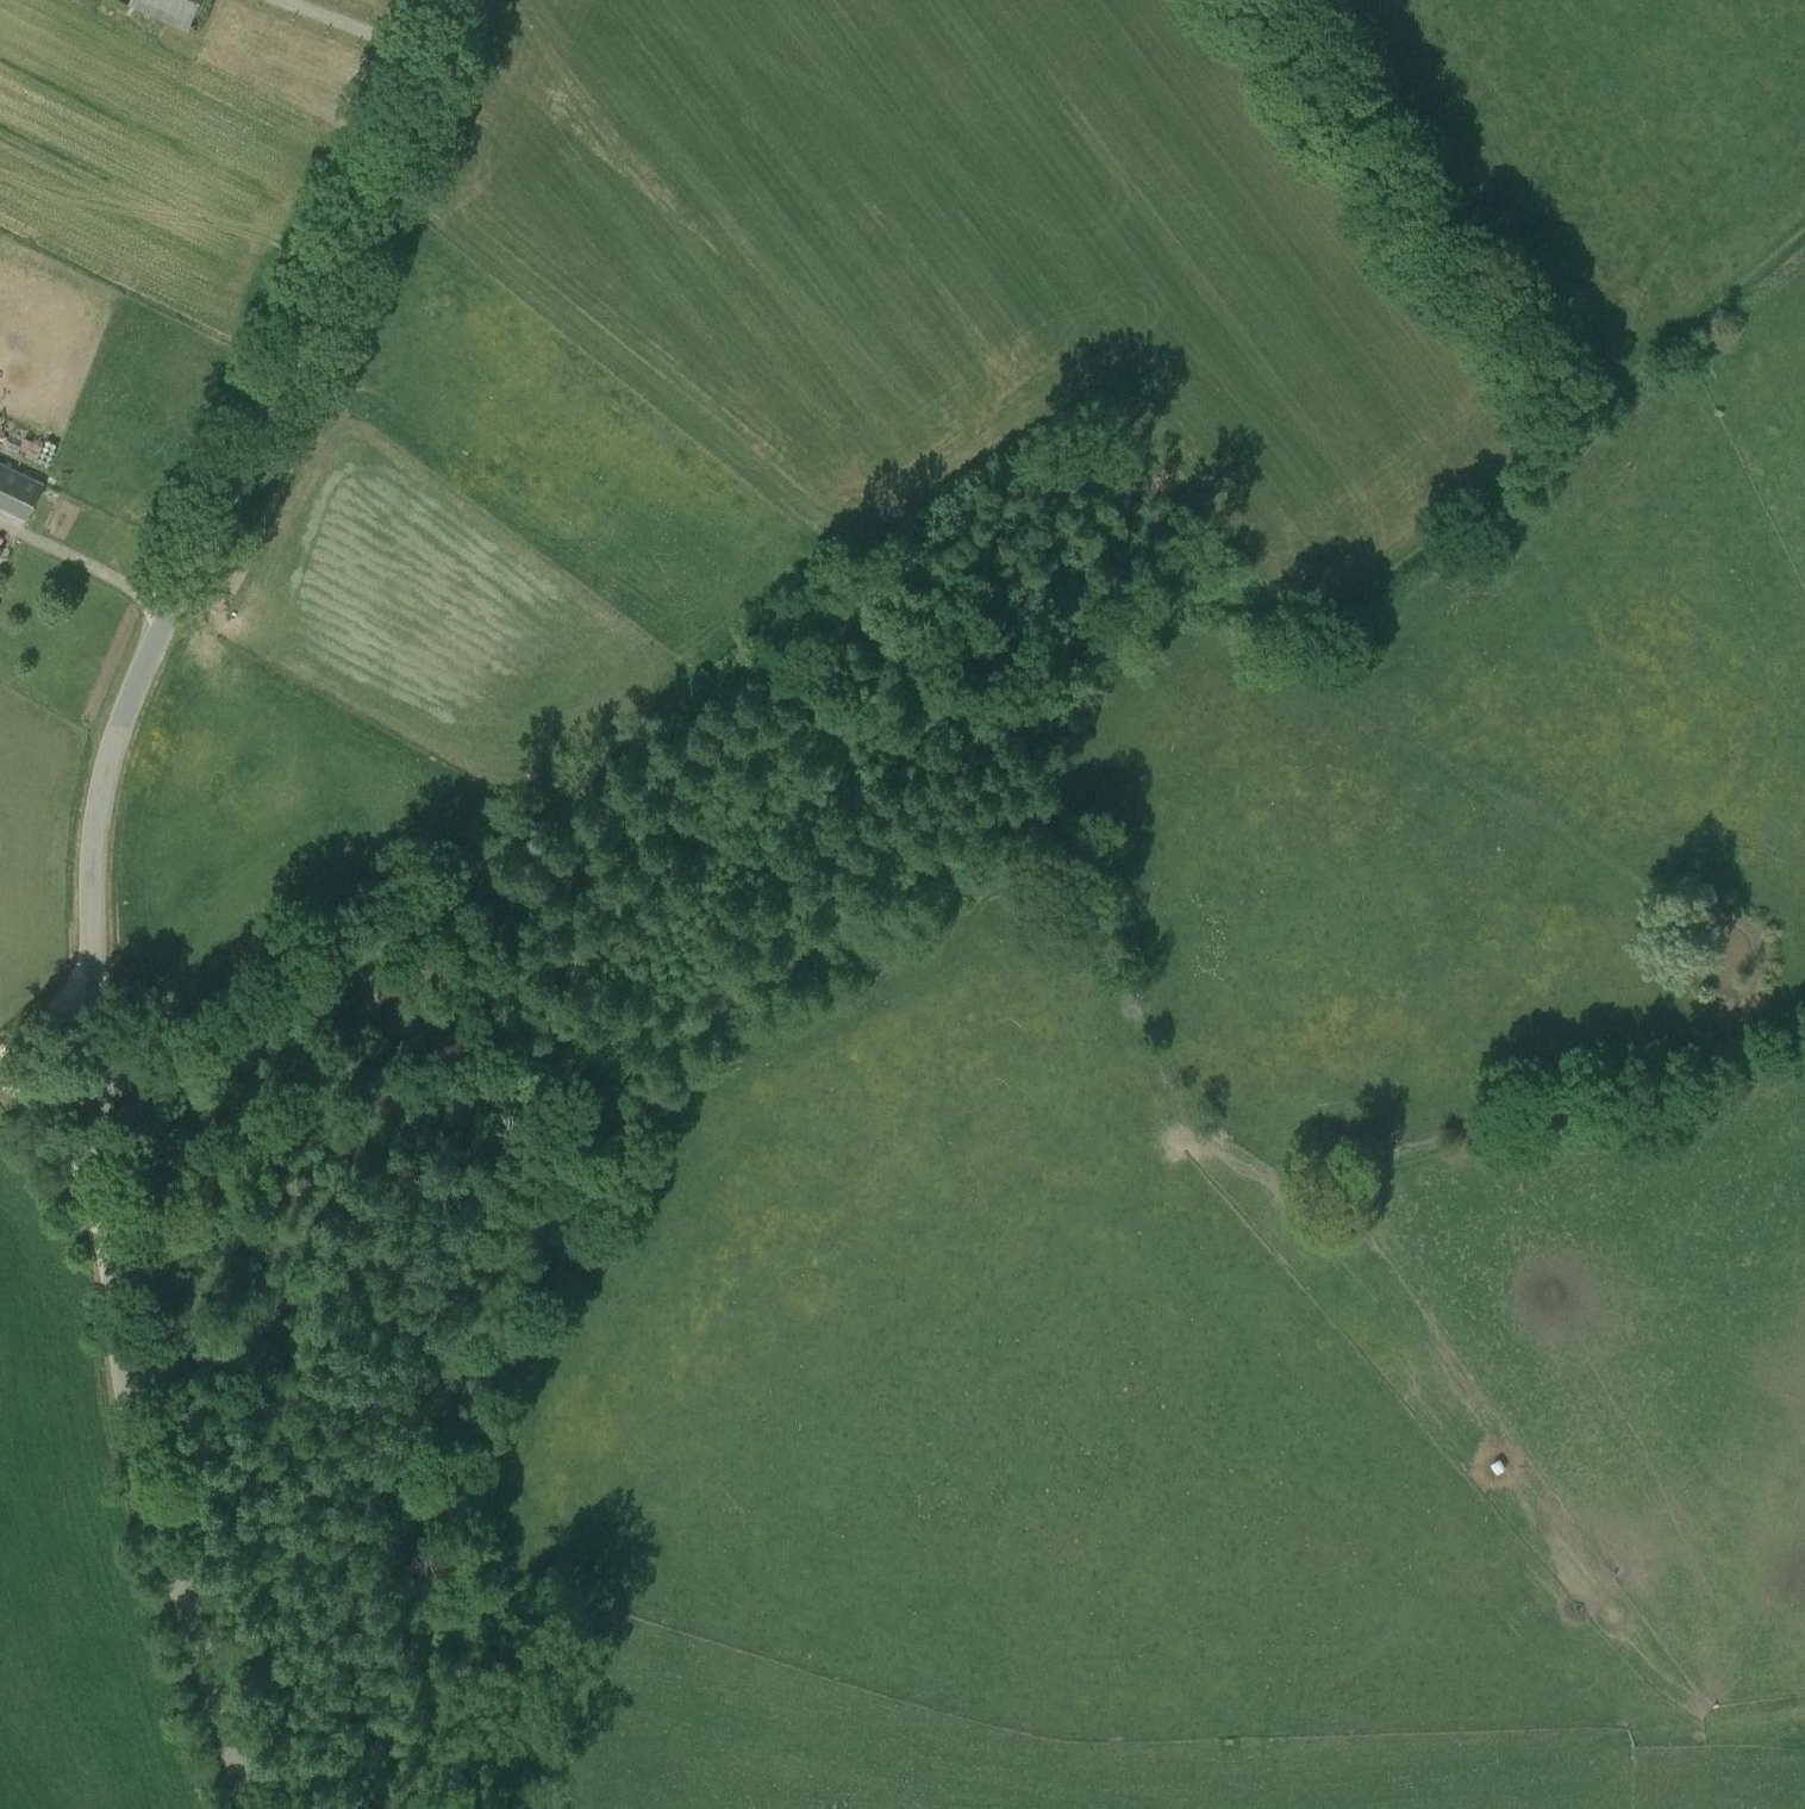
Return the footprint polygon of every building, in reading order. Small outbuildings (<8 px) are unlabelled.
[(196,0),(133,0),(133,2),(186,25),(196,0)] [(25,524),(44,484),(0,463),(0,512),(25,524)]
